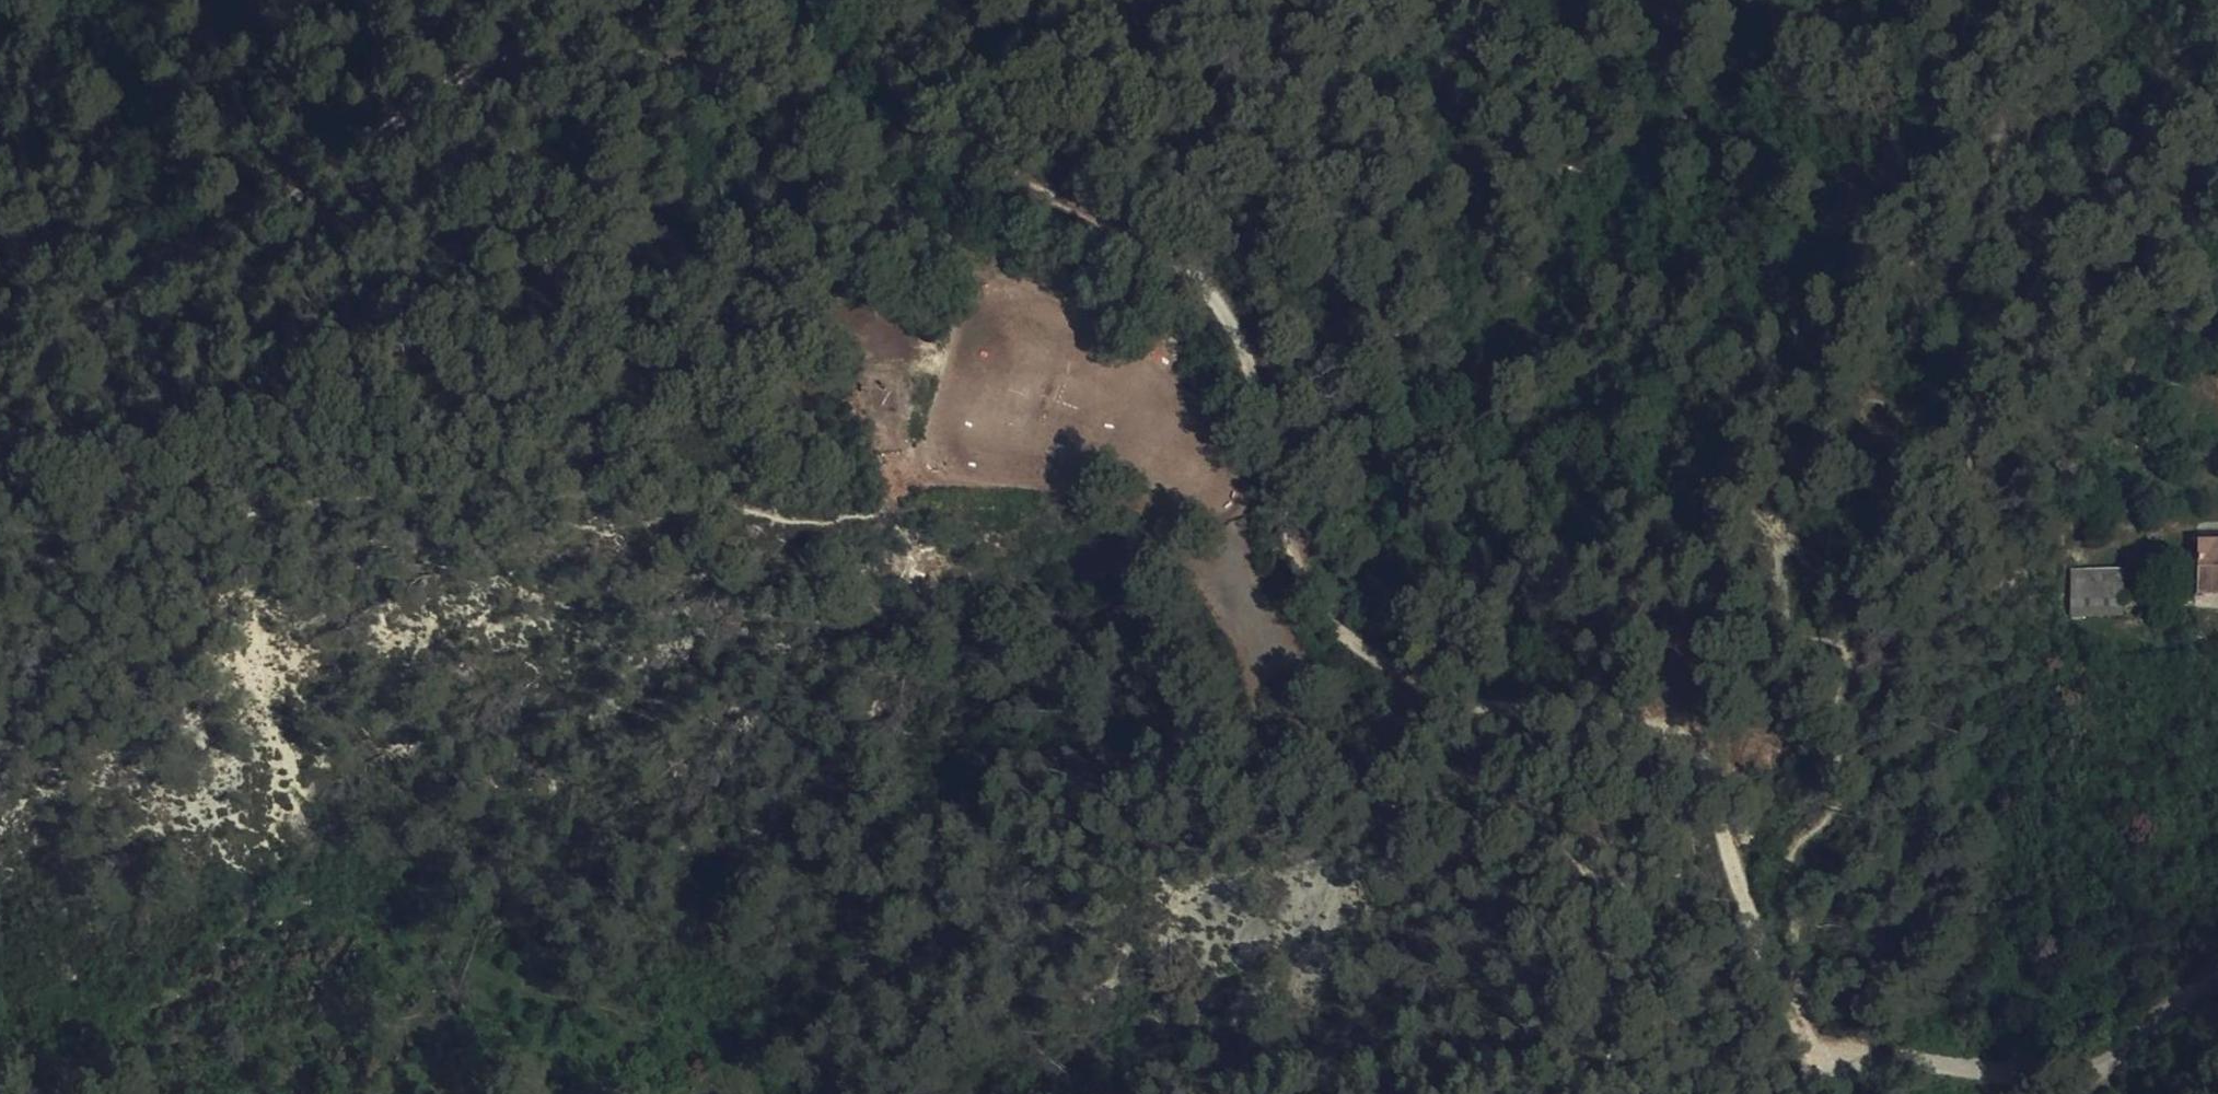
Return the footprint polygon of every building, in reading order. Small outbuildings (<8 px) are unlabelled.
[(2175,569),(2174,624),(2217,625),(2217,571),(2175,569)] [(2050,596),(2048,641),(2070,622),(2069,596),(2050,596)] [(2079,614),(2100,597),(2069,596),(2070,622),(2079,614)] [(2099,607),(2100,597),(2079,614),(2070,622),(2070,627),(2082,626),(2099,607)] [(2100,627),(2099,607),(2082,626),(2100,627)] [(2048,641),(2061,643),(2069,642),(2070,627),(2070,622),(2048,641)]
